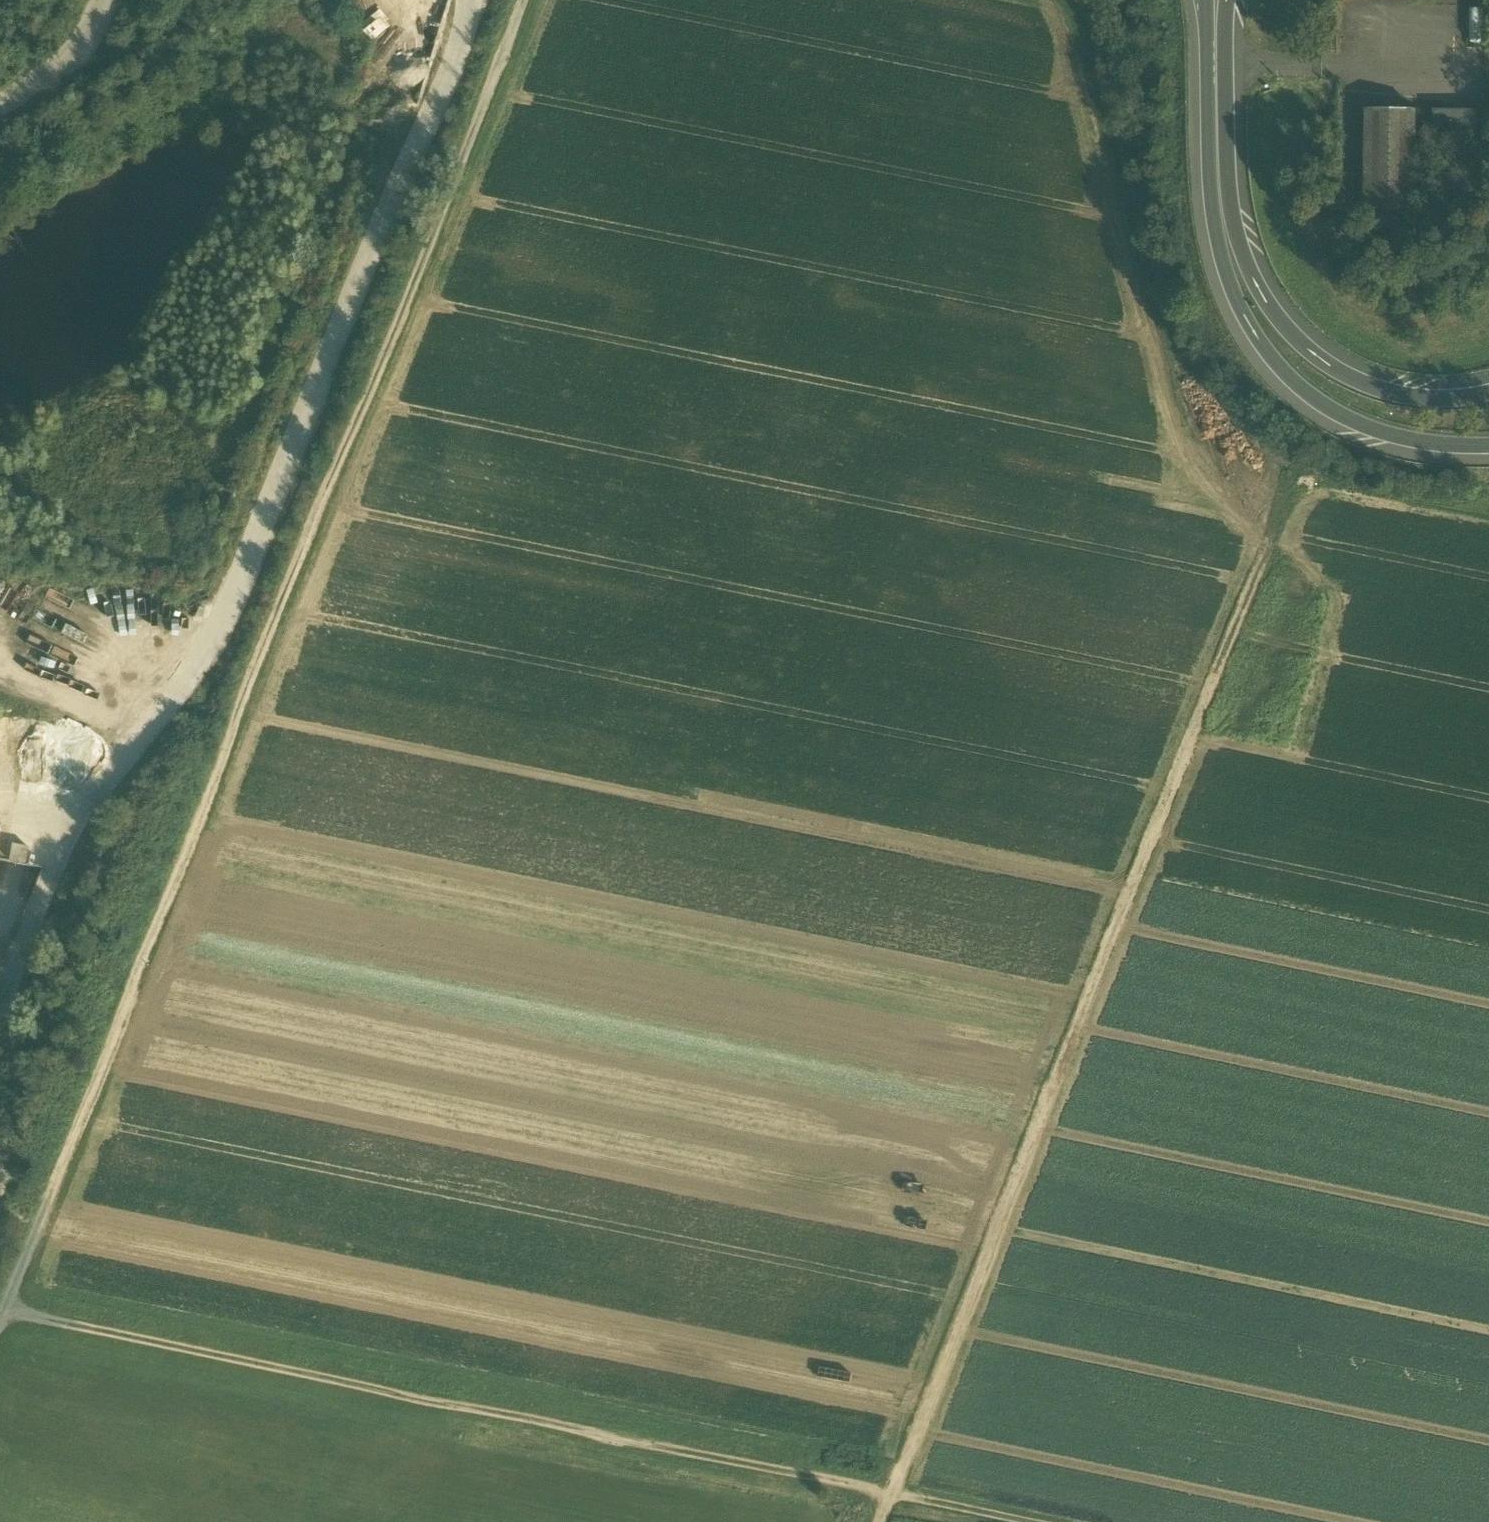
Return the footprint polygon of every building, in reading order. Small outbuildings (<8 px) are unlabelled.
[(1477,110),(1435,111),(1436,137),(1478,136),(1477,110)] [(1416,212),(1416,111),(1366,111),(1366,212),(1416,212)] [(12,860),(29,863),(32,845),(15,842),(12,860)]
